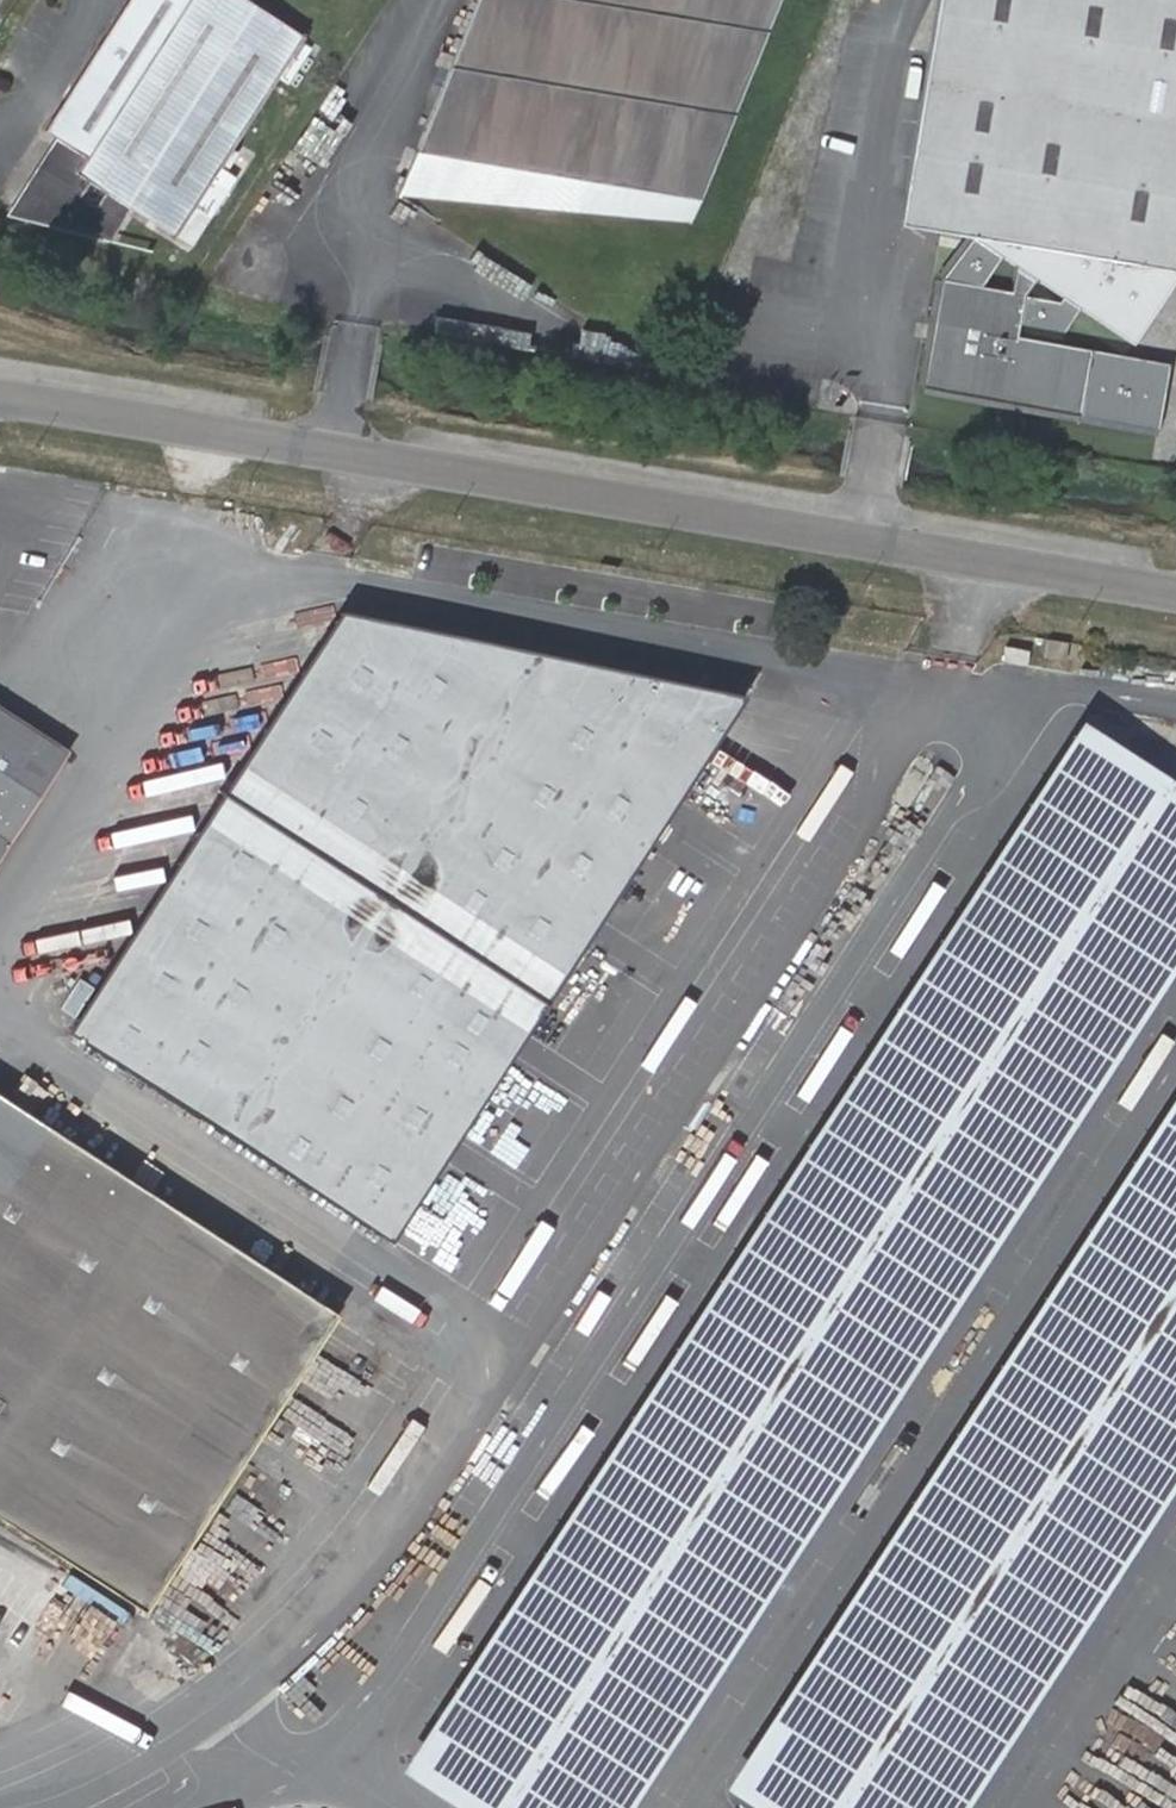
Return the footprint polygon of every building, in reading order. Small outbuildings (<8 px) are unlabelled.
[(178,0),(123,0),(44,126),(83,150),(178,0)] [(83,150),(72,168),(171,228),(300,28),(256,0),(178,0),(83,150)] [(402,194),(695,230),(784,0),(488,0),(402,194)] [(906,189),(981,239),(1005,259),(1023,272),(1040,283),(1068,300),(1083,309),(1141,344),(1175,288),(1175,0),(940,0),(906,189)] [(981,239),(906,189),(903,207),(900,224),(936,230),(981,239)] [(1175,364),(1025,336),(1027,322),(1068,328),(1083,309),(1068,300),(1063,306),(1033,298),(1040,283),(1023,272),(1019,296),(984,290),(1005,259),(981,239),(949,283),(929,392),(1163,433),(1175,364)] [(231,795),(554,1006),(751,702),(347,610),(231,795)] [(1084,643),(1058,639),(1054,661),(1079,665),(1084,643)] [(72,753),(0,708),(0,862),(72,753)] [(1093,723),(407,1774),(462,1807),(643,1807),(1175,980),(1175,776),(1093,723)] [(392,1246),(554,1006),(231,795),(77,1044),(392,1246)] [(0,1093),(0,1517),(154,1618),(344,1313),(0,1093)] [(739,1787),(771,1807),(972,1807),(1175,1497),(1175,1112),(739,1787)]
